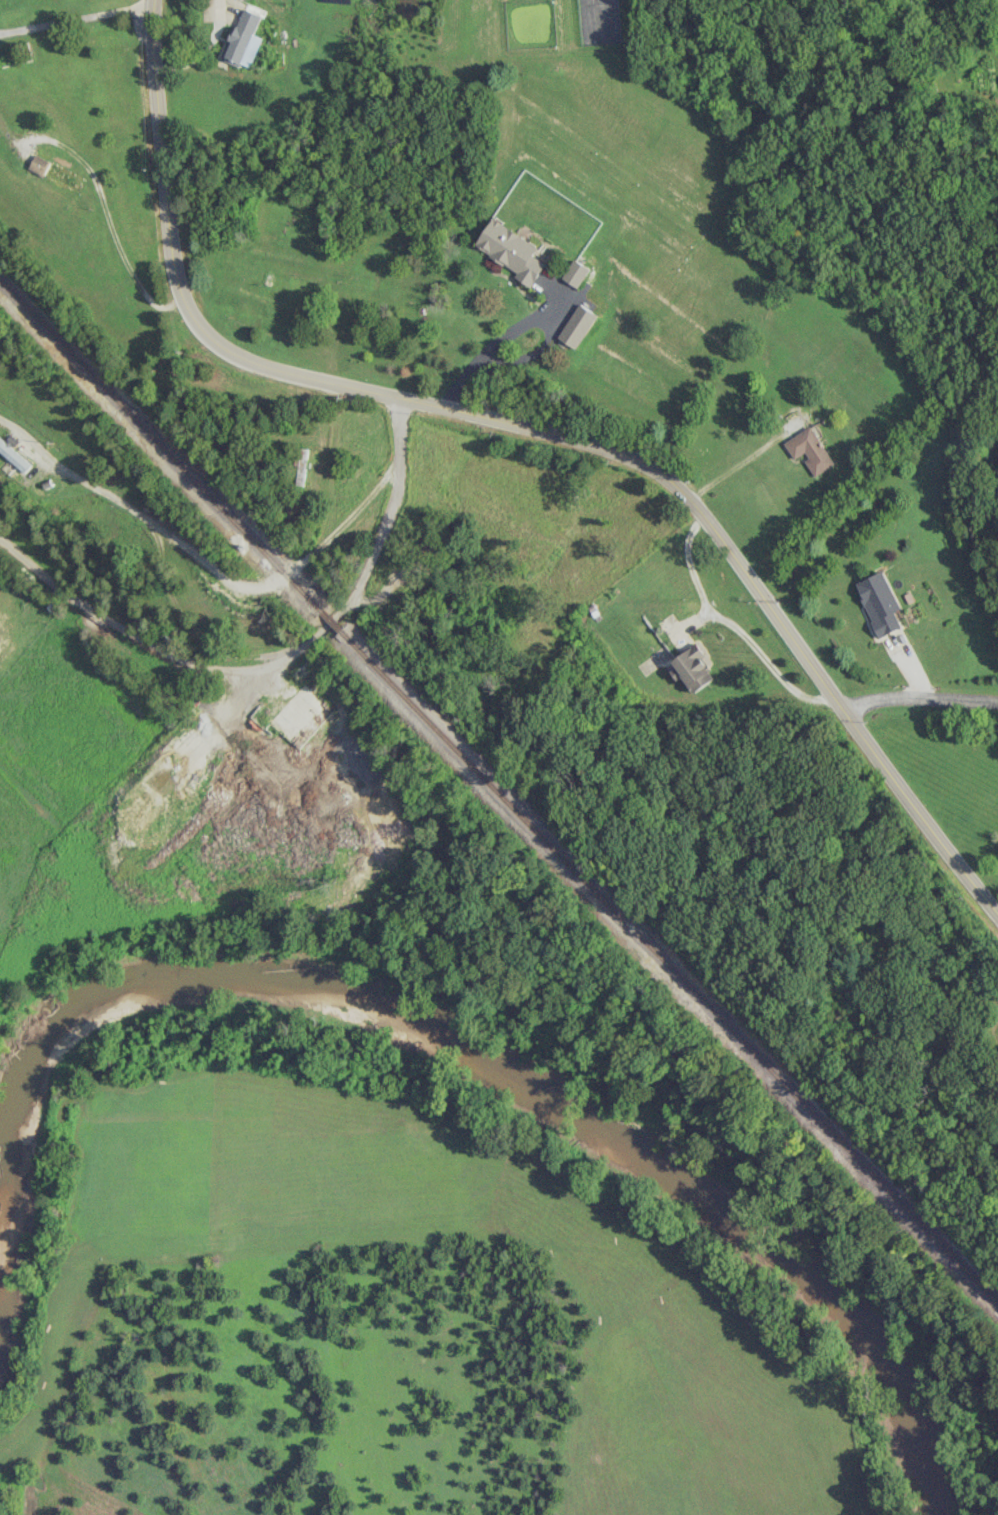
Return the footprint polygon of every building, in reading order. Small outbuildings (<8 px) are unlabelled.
[(250,67),(261,38),(254,35),(264,10),(243,2),(220,60),(238,67),(240,63),(250,67)] [(51,162),(36,154),(28,168),(43,176),(51,162)] [(538,246),(492,218),(474,246),(517,273),(514,277),(531,288),(545,264),(533,256),(538,246)] [(577,288),(589,269),(574,259),(562,278),(577,288)] [(558,339),(577,349),(595,313),(576,303),(558,339)] [(835,465),(810,426),(783,443),(794,461),(801,457),(815,478),(835,465)] [(0,438),(0,452),(23,473),(30,466),(0,438)] [(305,486),(306,449),(295,449),(294,485),(305,486)] [(854,584),(878,638),(901,628),(895,612),(900,609),(883,571),(854,584)] [(713,679),(705,667),(710,664),(695,643),(672,661),(676,667),(669,672),(676,681),(681,677),(693,693),(713,679)]
